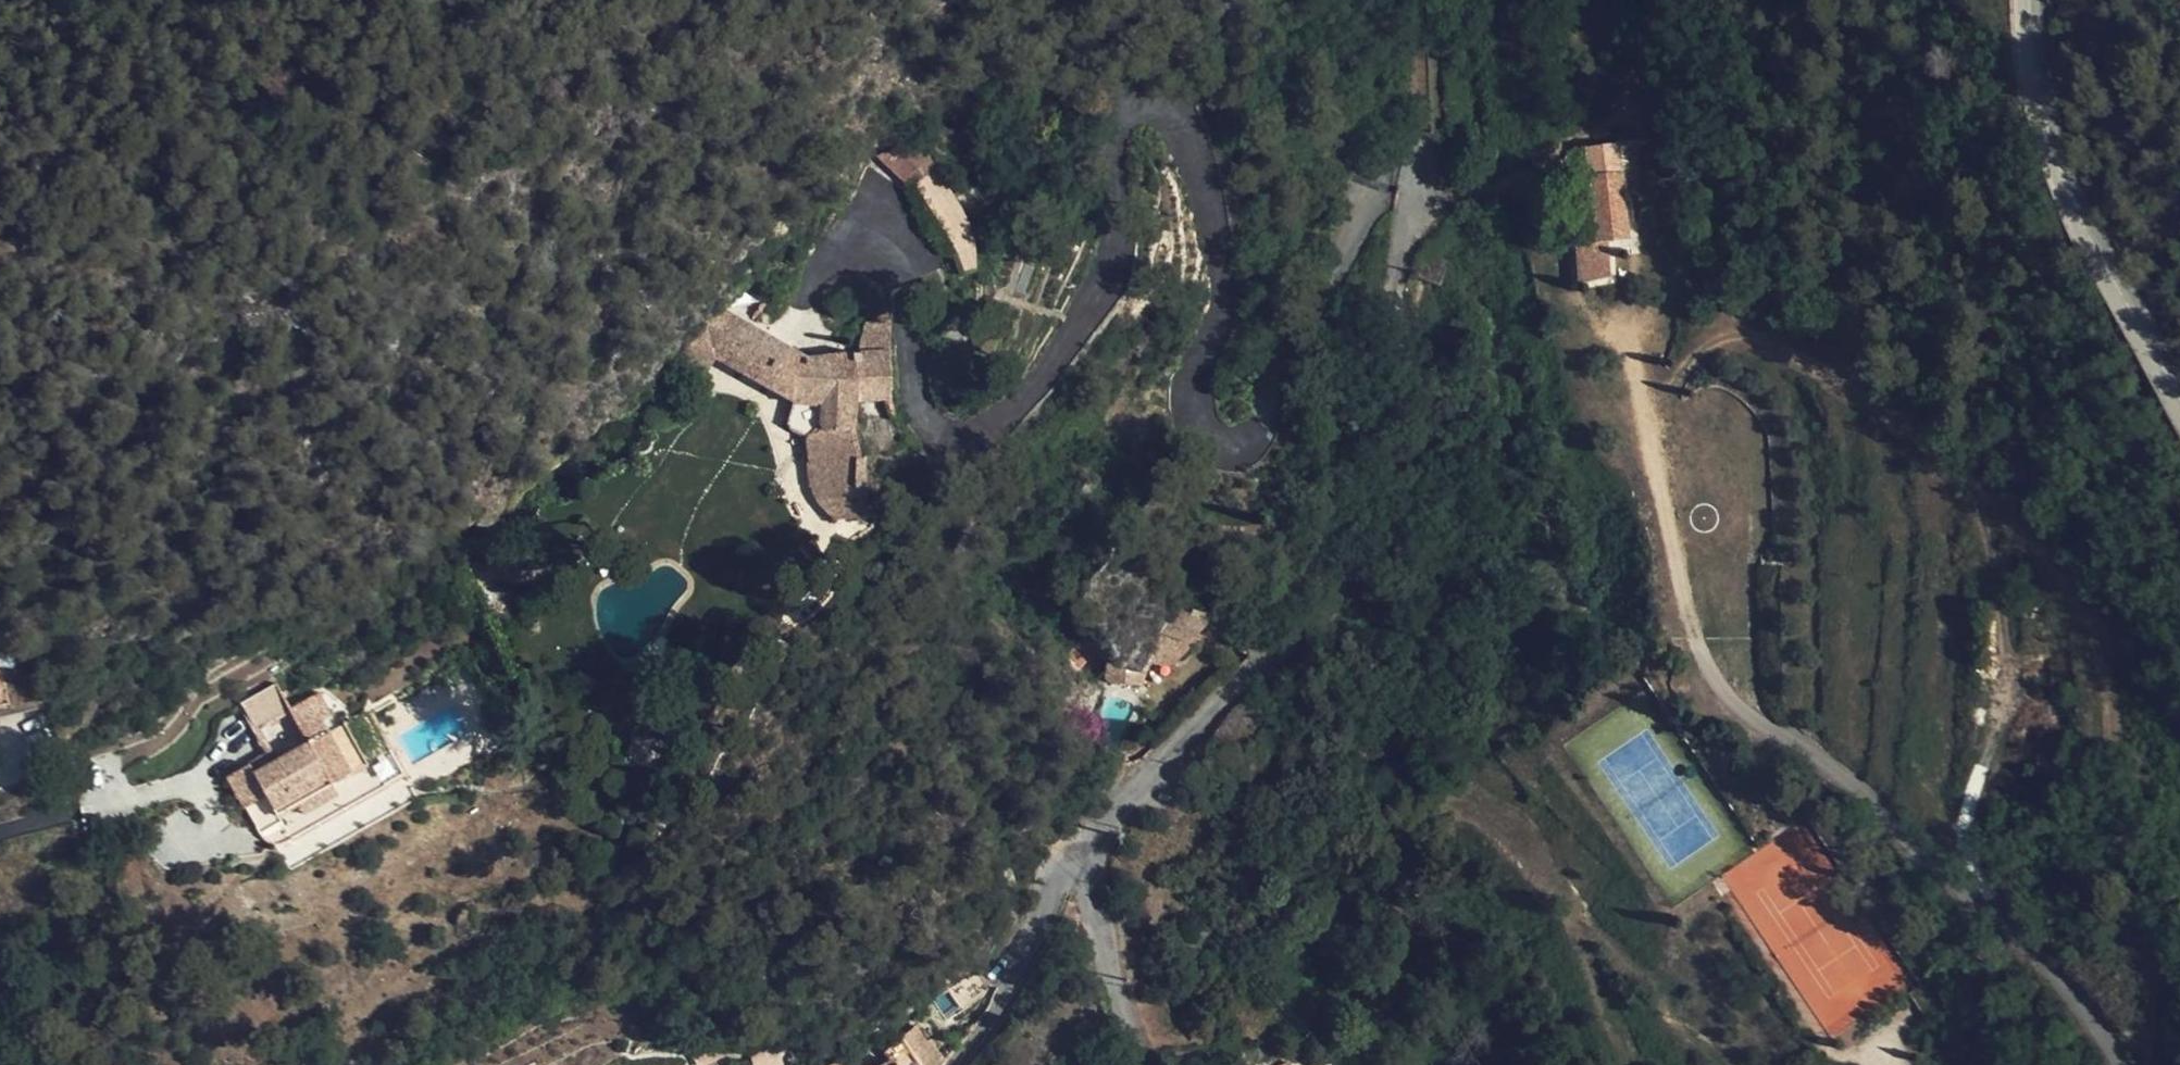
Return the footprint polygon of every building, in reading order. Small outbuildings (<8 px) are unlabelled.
[(906,134),(878,156),(903,185),(930,162),(906,134)] [(1620,142),(1587,147),(1597,241),(1609,242),(1630,239),(1620,142)] [(973,243),(964,217),(935,172),(912,186),(952,253),(973,243)] [(1609,242),(1597,241),(1576,243),(1579,283),(1612,277),(1609,242)] [(1447,262),(1426,256),(1419,276),(1441,283),(1447,262)] [(807,359),(707,300),(703,302),(656,363),(700,385),(714,360),(719,350),(797,393),(793,405),(786,427),(805,438),(813,495),(815,499),(819,502),(823,503),(867,486),(857,404),(892,402),(887,323),(864,324),(858,353),(831,357),(823,376),(810,376),(807,359)] [(714,360),(793,405),(797,393),(719,350),(714,360)] [(831,357),(807,359),(810,376),(823,376),(831,357)] [(1126,670),(1112,658),(1107,663),(1104,681),(1142,685),(1209,622),(1168,604),(1157,630),(1146,626),(1126,670)] [(1078,668),(1095,652),(1100,647),(1080,628),(1059,649),(1078,668)] [(1260,639),(1245,651),(1248,656),(1265,647),(1260,639)] [(1095,652),(1107,663),(1112,658),(1100,647),(1095,652)] [(39,671),(0,680),(0,712),(46,702),(39,671)] [(255,729),(289,709),(275,685),(241,704),(255,729)] [(405,777),(390,750),(367,763),(346,726),(330,735),(323,722),(333,716),(319,692),(289,709),(308,744),(274,761),(269,753),(228,777),(262,836),(268,842),(277,845),(287,843),(405,777)] [(269,753),(274,761),(308,744),(289,709),(255,729),(269,753)] [(369,714),(346,726),(367,763),(390,750),(369,714)] [(945,1064),(917,1027),(884,1054),(890,1062),(886,1064),(944,1064),(945,1064)] [(750,1056),(753,1064),(786,1064),(782,1049),(750,1056)]
